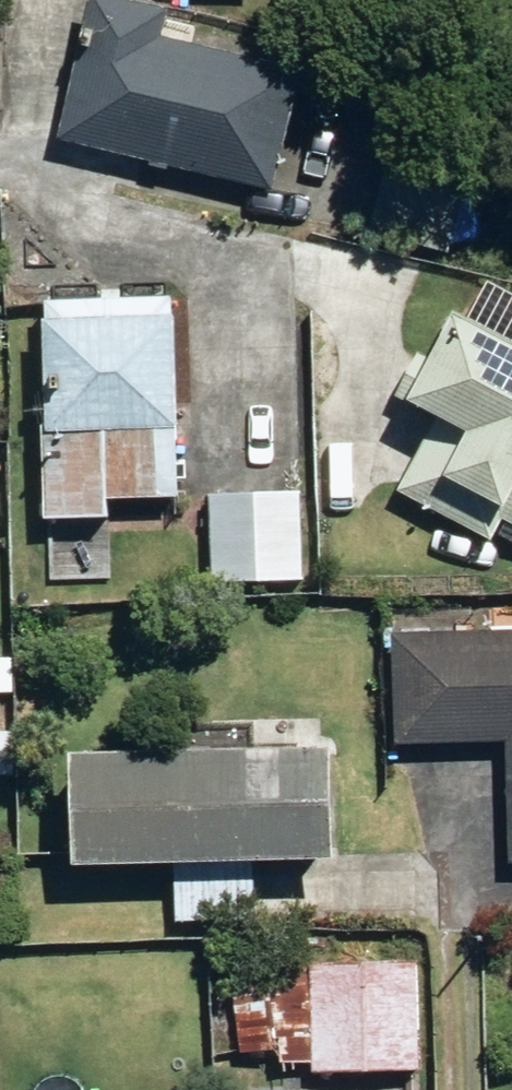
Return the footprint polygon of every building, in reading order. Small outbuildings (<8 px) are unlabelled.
[(134,0),(101,0),(70,141),(290,190),(323,42),(134,0)] [(193,298),(55,297),(53,516),(125,517),(125,492),(192,492),(193,298)] [(470,305),(445,350),(429,342),(401,393),(435,412),(399,476),(511,539),(511,328),(470,305)] [(312,490),(219,489),(218,578),(310,580),(312,490)] [(405,630),(408,742),(511,739),(511,627),(405,630)] [(95,859),(182,857),(183,918),(267,917),(266,856),(357,855),(355,742),(93,745),(95,859)] [(248,1047),(282,1046),(282,1068),(431,1064),(430,1041),(427,956),(246,961),(248,1047)]
